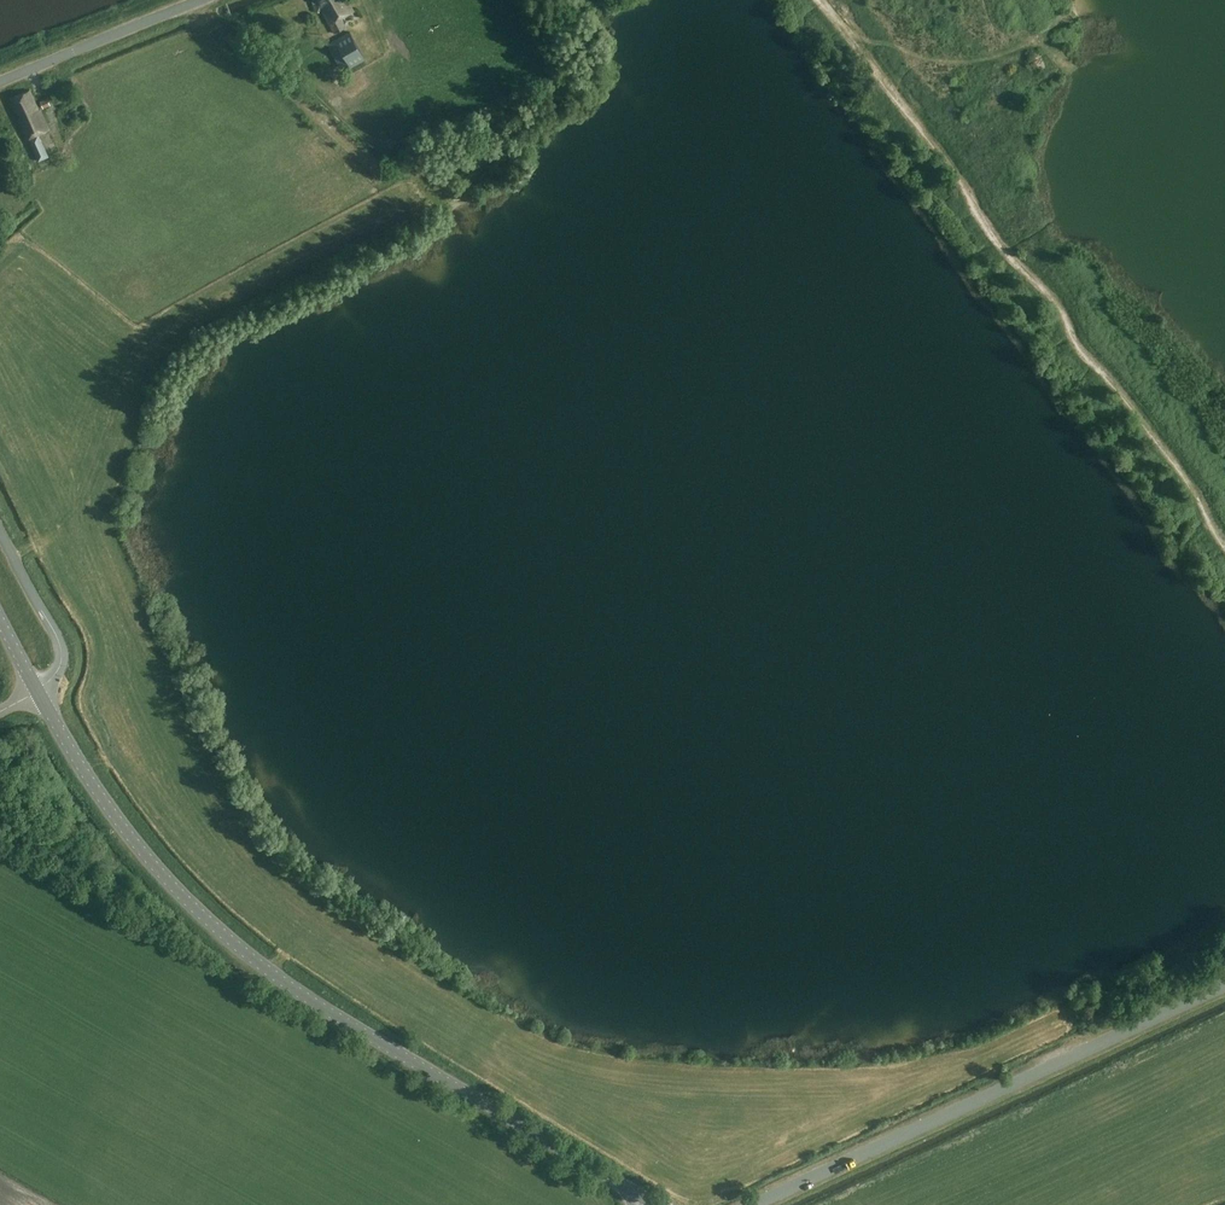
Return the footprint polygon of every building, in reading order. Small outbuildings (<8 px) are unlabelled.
[(317,11),(322,9),(329,24),(330,23),(335,33),(347,27),(342,17),(353,10),(348,0),(312,0),(317,11)] [(350,32),(327,44),(339,68),(349,63),(352,68),(366,60),(350,32)] [(48,156),(38,134),(49,129),(40,110),(39,110),(30,90),(11,98),(17,112),(21,118),(18,120),(26,139),(28,138),(38,161),(48,156)]
